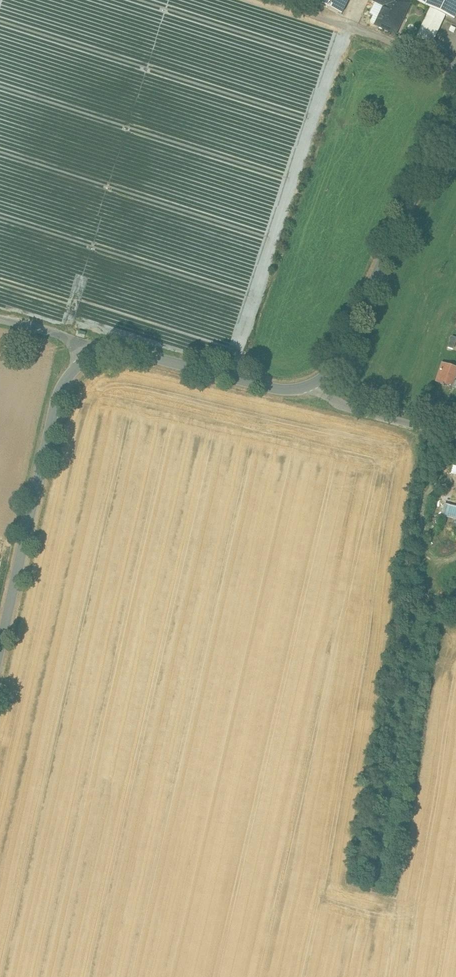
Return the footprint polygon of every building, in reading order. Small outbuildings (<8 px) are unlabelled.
[(314,1),(342,15),(349,0),(314,0),(314,1)] [(399,0),(376,0),(375,2),(385,6),(380,18),(374,16),(371,22),(376,25),(388,31),(388,30),(396,33),(409,5),(399,0)] [(432,9),(418,38),(431,44),(445,15),(454,20),(455,17),(455,0),(413,0),(432,9)] [(445,363),(439,382),(452,387),(455,373),(455,367),(445,363)] [(455,519),(455,506),(443,503),(441,516),(455,519)]
